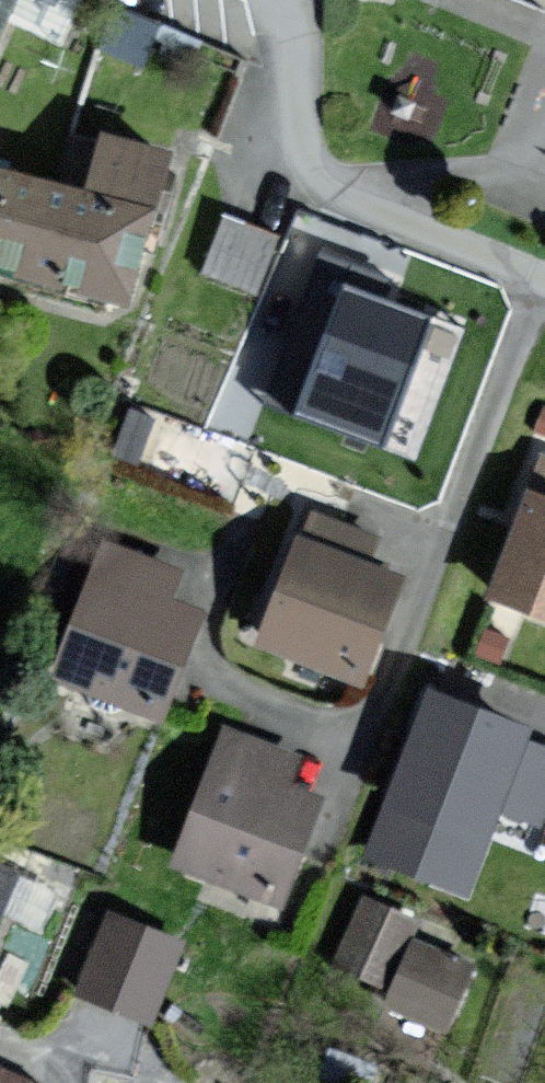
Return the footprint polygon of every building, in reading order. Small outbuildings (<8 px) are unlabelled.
[(0,179),(0,268),(3,269),(110,300),(141,196),(152,158),(100,143),(83,203),(0,179)] [(199,263),(257,278),(272,219),(215,204),(199,263)] [(431,300),(318,260),(265,408),(379,447),(431,300)] [(124,406),(114,449),(183,465),(193,422),(124,406)] [(539,465),(490,595),(544,616),(544,468),(539,465)] [(372,541),(308,516),(259,642),(354,679),(392,582),(361,570),(372,541)] [(171,574),(99,549),(54,678),(156,713),(191,614),(161,603),(171,574)] [(422,699),(361,855),(461,894),(491,817),(536,835),(544,811),(544,746),(422,699)] [(291,758),(222,733),(174,861),(276,899),(313,802),(279,789),(291,758)] [(0,877),(0,904),(11,883),(0,877)] [(412,924),(359,903),(334,965),(392,988),(384,1009),(437,1030),(465,959),(412,938),(412,924)] [(172,943),(107,920),(82,991),(146,1014),(172,943)] [(0,1072),(0,1082),(25,1082),(0,1072)]
